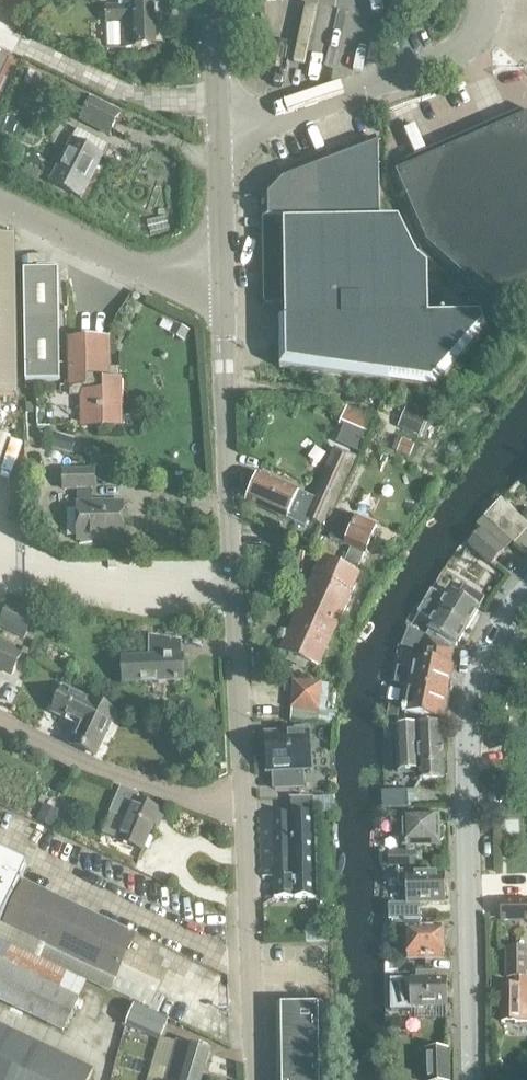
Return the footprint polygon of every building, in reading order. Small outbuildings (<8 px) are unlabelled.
[(155,47),(153,7),(107,9),(108,22),(120,22),(121,49),(155,47)] [(0,62),(0,88),(12,64),(10,63),(8,66),(0,62)] [(108,136),(119,114),(91,100),(81,122),(108,136)] [(526,288),(526,117),(396,176),(428,247),(503,315),(526,288)] [(80,199),(102,156),(107,146),(76,130),(49,183),(80,199)] [(382,223),(380,147),(377,139),(282,178),(283,182),(269,197),(264,197),(264,217),(266,304),(287,304),(287,321),(431,320),(429,271),(418,261),(416,261),(401,223),(382,223)] [(35,186),(41,172),(27,165),(20,179),(35,186)] [(17,395),(14,236),(0,237),(0,396),(17,395)] [(26,383),(60,383),(57,270),(23,270),(26,383)] [(431,328),(431,320),(287,321),(280,321),(282,369),(434,393),(488,333),(486,327),(431,328)] [(185,341),(190,331),(175,323),(170,333),(185,341)] [(109,382),(108,341),(69,342),(70,388),(80,388),(81,428),(121,427),(120,381),(109,382)] [(27,414),(37,414),(37,404),(27,404),(27,414)] [(371,439),(379,420),(349,407),(341,426),(371,439)] [(423,436),(431,416),(408,407),(400,427),(423,436)] [(56,436),(53,447),(72,453),(76,443),(56,436)] [(402,439),(397,452),(410,457),(415,444),(402,439)] [(327,529),(359,458),(337,447),(314,497),(260,474),(248,502),(307,527),(309,521),(327,529)] [(93,505),(93,489),(95,489),(94,472),(64,472),(64,490),(78,490),(78,505),(78,541),(124,540),(124,504),(93,505)] [(510,506),(502,499),(486,517),(494,524),(510,506)] [(357,570),(377,525),(363,519),(341,513),(331,538),(352,547),(345,564),(357,570)] [(198,525),(197,538),(210,539),(211,526),(198,525)] [(490,565),(504,550),(480,529),(467,544),(490,565)] [(321,668),(361,576),(321,558),(281,651),(321,668)] [(485,599),(465,586),(460,594),(452,589),(447,597),(433,588),(426,600),(469,628),(482,609),(480,608),(485,599)] [(457,645),(469,628),(426,600),(420,611),(433,620),(429,626),(457,645)] [(0,622),(0,627),(25,640),(38,615),(11,601),(0,622)] [(450,665),(453,649),(426,635),(422,657),(414,655),(412,669),(414,670),(412,685),(448,692),(452,667),(450,665)] [(148,657),(123,658),(124,669),(124,683),(183,682),(183,656),(181,656),(181,642),(148,636),(148,657)] [(16,650),(0,641),(0,671),(13,678),(25,654),(16,650)] [(40,662),(46,651),(34,645),(28,656),(40,662)] [(292,710),(292,723),(335,726),(337,726),(337,713),(336,713),(327,712),(329,686),(321,685),(295,683),(292,710)] [(443,719),(448,692),(412,685),(409,702),(406,700),(404,711),(407,713),(407,715),(420,718),(421,715),(443,719)] [(93,758),(113,717),(63,693),(52,716),(80,729),(71,748),(93,758)] [(386,723),(387,723),(396,725),(400,706),(390,704),(386,723)] [(445,780),(443,725),(397,726),(399,771),(421,770),(422,781),(445,780)] [(395,738),(395,728),(386,728),(386,738),(395,738)] [(267,739),(265,743),(265,752),(268,756),(269,763),(272,763),(272,772),(274,772),(275,790),(305,788),(304,771),(311,770),(309,729),(286,730),(286,735),(267,736),(267,739)] [(408,789),(384,789),(384,807),(408,806),(408,802),(414,802),(414,788),(408,789)] [(142,852),(159,811),(136,802),(138,796),(121,789),(111,813),(127,820),(118,842),(142,852)] [(293,814),(312,814),(311,797),(292,799),(293,814)] [(54,829),(59,818),(42,810),(36,821),(54,829)] [(413,812),(391,812),(391,821),(403,821),(404,846),(410,846),(409,849),(415,849),(415,846),(441,845),(440,814),(413,814),(413,812)] [(317,899),(315,814),(312,814),(293,814),(263,815),(265,877),(274,876),(275,900),(317,899)] [(386,869),(412,868),(411,851),(385,851),(386,869)] [(26,865),(0,852),(0,920),(26,865)] [(417,875),(417,870),(400,871),(401,887),(407,886),(408,904),(447,902),(446,874),(417,875)] [(114,980),(135,936),(25,883),(4,928),(114,980)] [(526,921),(526,902),(501,902),(501,922),(526,921)] [(423,929),(423,904),(387,905),(387,908),(387,916),(407,916),(407,919),(407,924),(394,925),(395,942),(409,942),(410,959),(445,958),(444,928),(423,929)] [(507,950),(507,977),(516,977),(516,987),(501,987),(501,1023),(526,1023),(526,950),(507,950)] [(77,1000),(0,963),(0,1002),(62,1032),(77,1000)] [(411,980),(391,980),(392,1011),(412,1011),(412,1008),(449,1007),(448,978),(436,978),(435,972),(419,972),(419,978),(411,979),(411,980)] [(136,1005),(126,1026),(160,1041),(169,1020),(136,1005)] [(276,1007),(277,1056),(277,1079),(325,1079),(325,1056),(325,1006),(276,1007)] [(93,1074),(0,1029),(0,1079),(90,1079),(93,1074)] [(209,1055),(176,1046),(167,1079),(202,1079),(209,1055)] [(450,1051),(427,1052),(427,1079),(450,1079),(450,1051)]
